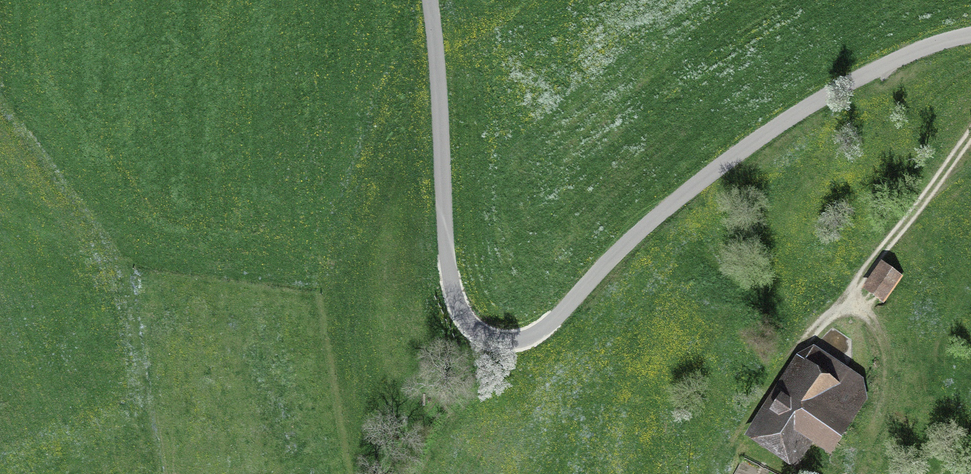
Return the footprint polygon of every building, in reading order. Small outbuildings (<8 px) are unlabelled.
[(885,300),(902,278),(886,266),(869,288),(885,300)] [(808,359),(757,444),(807,473),(813,473),(828,449),(846,459),(880,402),(808,359)]
